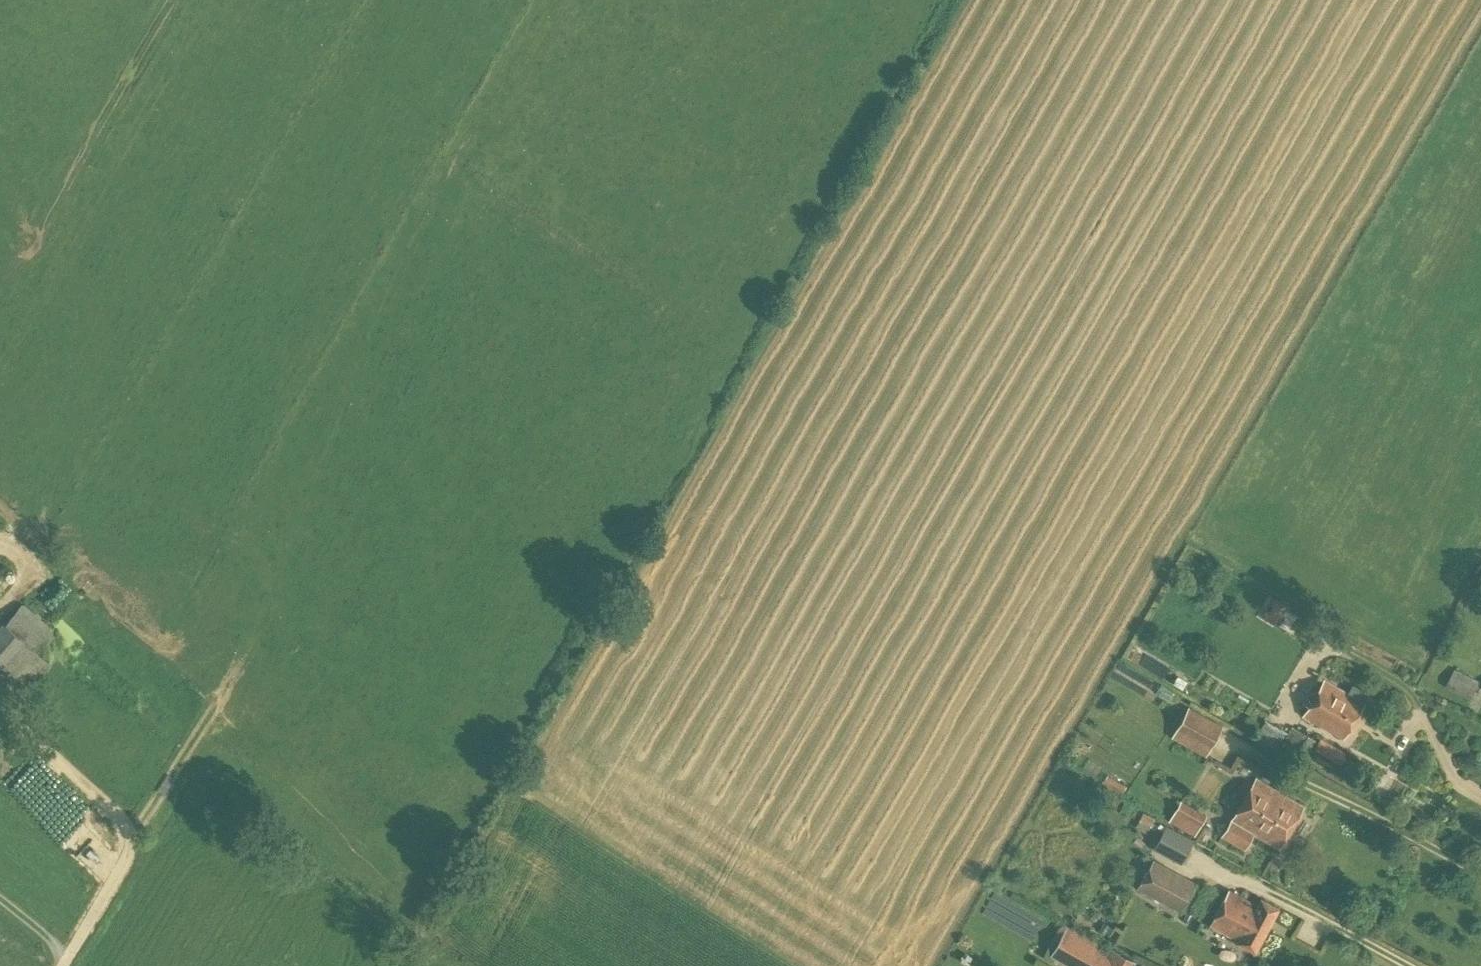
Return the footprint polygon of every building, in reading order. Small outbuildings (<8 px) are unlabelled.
[(1265,610),(1261,618),(1273,625),(1285,604),(1273,597),(1269,604),(1272,605),(1268,612),(1265,610)] [(50,663),(1,622),(0,623),(0,668),(27,691),(50,663)] [(1471,700),(1480,681),(1455,668),(1445,687),(1471,700)] [(1346,694),(1322,680),(1302,715),(1344,739),(1364,704),(1361,703),(1367,693),(1352,684),(1346,694)] [(1205,757),(1222,726),(1188,707),(1171,737),(1205,757)] [(1275,750),(1286,732),(1265,720),(1254,738),(1275,750)] [(1301,765),(1315,739),(1292,727),(1278,752),(1301,765)] [(1339,765),(1346,753),(1320,739),(1314,750),(1339,765)] [(1120,797),(1126,786),(1107,775),(1101,786),(1120,797)] [(1278,848),(1302,806),(1255,779),(1231,821),(1230,821),(1220,836),(1244,850),(1254,834),(1278,848)] [(1194,836),(1206,815),(1180,800),(1168,821),(1194,836)] [(1154,818),(1143,812),(1135,828),(1145,834),(1154,818)] [(1186,839),(1169,830),(1158,851),(1175,861),(1179,854),(1185,858),(1194,842),(1187,838),(1186,839)] [(1179,912),(1195,882),(1151,859),(1136,889),(1179,912)] [(1257,905),(1228,890),(1210,925),(1238,939),(1237,941),(1255,951),(1278,907),(1261,898),(1257,905)] [(1135,962),(1063,923),(1057,928),(1052,937),(1058,941),(1049,955),(1068,965),(1133,965),(1135,962)]
